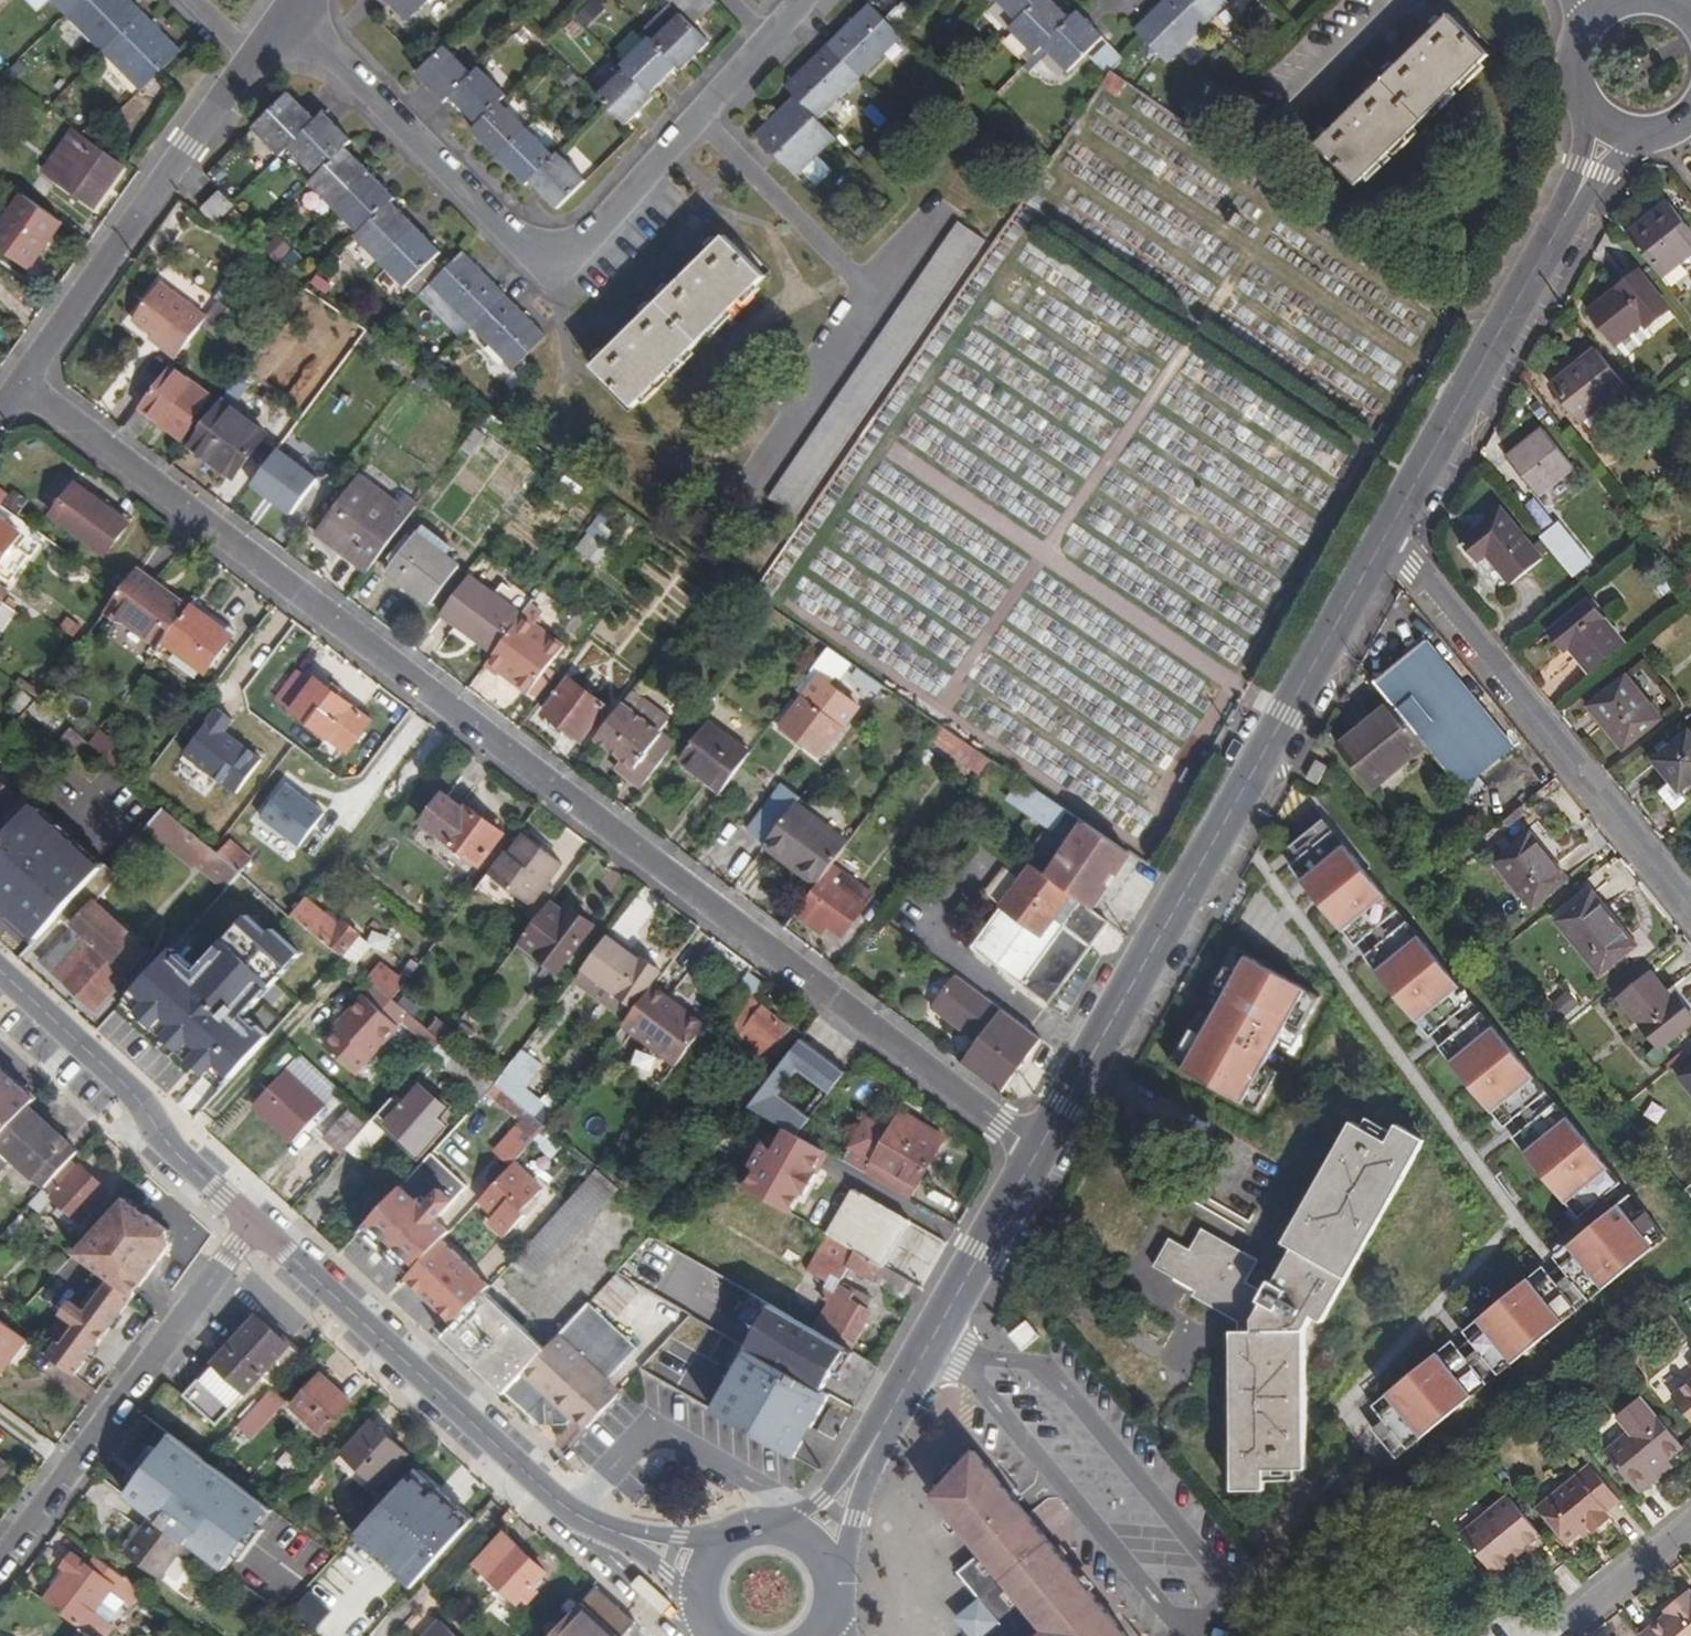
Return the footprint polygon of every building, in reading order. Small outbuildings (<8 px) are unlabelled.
[(68,15),(83,0),(54,0),(68,15)] [(68,15),(105,51),(144,12),(132,0),(83,0),(68,15)] [(408,21),(429,0),(387,0),(408,21)] [(693,26),(716,2),(713,0),(667,0),(671,4),(693,26)] [(1019,20),(1041,0),(998,0),(1019,20)] [(1037,55),(1045,47),(1058,36),(1057,33),(1071,19),(1052,0),(1041,0),(1019,20),(1011,29),(1029,48),(1037,55)] [(1208,24),(1185,0),(1166,0),(1136,30),(1168,63),(1208,24)] [(1231,0),(1185,0),(1208,24),(1231,0)] [(828,45),(860,78),(903,36),(871,3),(828,45)] [(651,37),(677,68),(682,71),(710,42),(693,26),(671,4),(644,30),(651,37)] [(1058,36),(1045,47),(1070,73),(1105,38),(1078,11),(1071,19),(1057,33),(1058,36)] [(144,12),(105,51),(143,90),(182,51),(144,12)] [(1383,80),(1423,121),(1489,56),(1448,15),(1383,80)] [(565,27),(574,37),(582,29),(572,20),(565,27)] [(523,43),(532,33),(524,26),(516,34),(523,43)] [(627,58),(644,41),(635,31),(617,48),(627,58)] [(626,69),(651,94),(677,68),(651,37),(622,65),(626,69)] [(795,96),(819,120),(860,78),(828,45),(786,87),(795,96)] [(1229,77),(1242,54),(1226,45),(1213,67),(1229,77)] [(445,103),(451,97),(472,74),(446,46),(418,75),(445,103)] [(1030,63),(1037,55),(1029,48),(1023,54),(1030,63)] [(5,76),(13,82),(22,73),(14,66),(5,76)] [(472,74),(451,97),(478,125),(501,102),(507,97),(479,68),(472,74)] [(655,97),(651,94),(626,69),(598,97),(626,125),(655,97)] [(1118,95),(1127,81),(1111,70),(1102,84),(1118,95)] [(1357,185),(1423,121),(1383,80),(1318,145),(1357,185)] [(282,155),(290,148),(317,119),(289,93),(254,127),(282,155)] [(836,138),(819,120),(795,96),(756,134),(798,175),(801,171),(814,184),(830,170),(817,156),(836,138)] [(501,102),(478,125),(473,131),(500,158),(529,130),(501,102)] [(317,119),(290,148),(316,175),(345,147),(351,139),(324,112),(317,119)] [(529,130),(500,158),(527,185),(531,181),(555,156),(529,130)] [(58,179),(83,197),(107,164),(121,173),(125,168),(117,162),(86,141),(58,179)] [(345,147),(316,175),(310,182),(335,207),(370,173),(345,147)] [(555,156),(531,181),(558,209),(586,180),(559,153),(555,156)] [(107,164),(83,197),(97,207),(107,193),(111,196),(116,190),(112,187),(121,173),(107,164)] [(370,173),(335,207),(360,232),(391,201),(395,197),(370,173)] [(203,207),(217,222),(235,203),(221,190),(203,207)] [(63,223),(23,196),(0,229),(0,245),(31,268),(63,223)] [(1627,233),(1660,274),(1690,248),(1690,229),(1668,200),(1627,233)] [(391,201),(360,232),(356,236),(382,262),(416,226),(391,201)] [(770,498),(796,515),(888,383),(986,241),(960,223),(858,372),(770,498)] [(416,226),(382,262),(406,286),(441,251),(416,226)] [(262,245),(271,236),(265,229),(256,239),(262,245)] [(660,300),(700,341),(766,277),(726,236),(660,300)] [(303,258),(295,250),(286,259),(294,268),(303,258)] [(474,326),(506,295),(464,252),(431,284),(474,326)] [(1646,320),(1649,325),(1670,308),(1639,271),(1588,311),(1616,345),(1646,320)] [(129,315),(136,321),(164,284),(156,278),(129,315)] [(163,346),(177,357),(202,324),(207,316),(164,284),(136,321),(154,334),(165,343),(163,346)] [(547,336),(506,295),(474,326),(515,368),(547,336)] [(633,407),(700,341),(660,300),(593,365),(633,407)] [(231,311),(219,302),(207,316),(202,324),(214,334),(231,311)] [(1646,320),(1616,345),(1627,358),(1657,334),(1649,325),(1646,320)] [(152,338),(163,346),(165,343),(154,334),(152,338)] [(1627,386),(1597,349),(1552,386),(1581,422),(1627,386)] [(433,371),(444,378),(449,370),(439,364),(433,371)] [(124,427),(137,437),(153,416),(183,438),(197,420),(194,416),(211,394),(172,365),(124,427)] [(221,400),(203,423),(207,425),(190,447),(223,472),(237,454),(241,458),(263,431),(221,400)] [(486,435),(475,428),(462,446),(473,454),(486,435)] [(1537,496),(1574,466),(1545,431),(1508,459),(1537,496)] [(332,488),(279,449),(253,484),(306,523),(332,488)] [(237,454),(223,472),(228,477),(241,458),(237,454)] [(317,533),(369,571),(418,505),(404,495),(398,503),(360,475),(317,533)] [(53,514),(106,555),(130,522),(77,482),(53,514)] [(2,504),(9,494),(0,488),(0,507),(2,504)] [(1547,553),(1539,543),(1533,547),(1503,509),(1463,542),(1478,562),(1489,554),(1514,583),(1543,560),(1542,558),(1547,553)] [(22,532),(0,516),(0,563),(22,532)] [(1548,518),(1536,529),(1544,539),(1552,550),(1556,554),(1568,544),(1548,518)] [(430,606),(461,565),(417,532),(387,573),(430,606)] [(592,559),(603,545),(589,535),(578,548),(592,559)] [(1552,550),(1544,539),(1539,543),(1547,553),(1552,550)] [(138,566),(122,589),(103,613),(114,621),(129,623),(162,646),(165,641),(192,606),(138,566)] [(443,613),(496,652),(524,614),(471,574),(443,613)] [(0,580),(0,596),(5,600),(13,589),(0,580)] [(1624,645),(1590,601),(1551,631),(1565,649),(1569,646),(1590,671),(1624,645)] [(192,604),(192,606),(165,641),(207,673),(235,636),(192,604)] [(496,652),(489,662),(530,693),(540,679),(546,683),(553,672),(548,669),(553,662),(524,640),(535,625),(543,615),(530,606),(524,614),(496,652)] [(524,640),(553,662),(564,648),(535,625),(524,640)] [(829,646),(816,636),(809,647),(822,657),(829,646)] [(1426,642),(1375,684),(1389,702),(1425,745),(1461,788),(1512,747),(1426,642)] [(829,646),(822,657),(798,688),(806,696),(784,726),(809,744),(813,738),(828,749),(860,706),(830,684),(837,674),(842,677),(853,663),(829,646)] [(348,752),(372,719),(316,676),(311,682),(298,672),(278,698),(348,752)] [(583,739),(608,705),(570,677),(545,710),(567,727),(566,731),(575,738),(580,736),(583,739)] [(1659,724),(1623,681),(1591,706),(1625,750),(1659,724)] [(20,711),(32,699),(23,691),(12,703),(20,711)] [(29,708),(30,709),(46,724),(56,712),(40,697),(29,708)] [(643,788),(675,744),(661,733),(672,719),(645,699),(634,713),(624,705),(598,739),(622,758),(616,767),(643,788)] [(1425,745),(1389,702),(1338,744),(1372,787),(1425,745)] [(232,732),(239,723),(219,707),(183,751),(239,796),(268,761),(232,732)] [(681,759),(722,790),(749,753),(709,722),(681,759)] [(930,736),(984,775),(995,761),(940,723),(930,736)] [(65,741),(79,754),(89,743),(74,729),(65,741)] [(99,731),(89,743),(117,765),(126,754),(99,731)] [(1690,732),(1657,759),(1681,791),(1690,782),(1690,732)] [(813,738),(809,744),(824,755),(828,749),(813,738)] [(931,751),(923,745),(917,754),(940,772),(944,766),(929,753),(931,751)] [(1318,785),(1329,766),(1317,759),(1307,778),(1318,785)] [(1178,780),(1191,788),(1199,773),(1186,767),(1178,780)] [(1052,827),(1064,809),(1018,778),(1007,796),(1052,827)] [(10,830),(30,808),(0,780),(0,823),(1,822),(10,830)] [(314,856),(340,823),(287,783),(261,816),(314,856)] [(776,802),(790,813),(797,803),(798,802),(784,792),(776,802)] [(465,808),(444,793),(422,822),(481,866),(505,833),(468,805),(465,808)] [(172,812),(161,802),(152,813),(162,822),(172,812)] [(756,829),(770,840),(790,813),(776,802),(756,829)] [(767,848),(817,886),(834,865),(850,843),(797,803),(790,813),(770,840),(766,845),(767,848)] [(0,841),(0,902),(40,938),(58,916),(103,867),(33,804),(30,808),(10,830),(0,841)] [(221,852),(172,812),(162,822),(158,828),(198,862),(202,857),(231,883),(242,872),(241,871),(221,852)] [(1291,866),(1356,946),(1399,911),(1325,820),(1291,847),(1300,859),(1291,866)] [(1088,904),(1124,851),(1084,823),(1047,874),(1088,904)] [(511,852),(506,849),(488,873),(531,905),(563,864),(525,834),(511,852)] [(1565,880),(1529,835),(1494,864),(1530,908),(1565,880)] [(232,840),(221,852),(241,871),(252,857),(232,840)] [(103,867),(58,916),(71,928),(43,960),(98,1010),(112,994),(110,992),(149,949),(98,902),(127,868),(113,855),(103,867)] [(1049,1002),(1109,920),(1088,904),(1047,874),(1033,864),(973,945),(1049,1002)] [(817,886),(797,913),(819,929),(826,921),(844,935),(865,907),(831,880),(839,869),(834,865),(817,886)] [(831,880),(865,907),(874,895),(839,869),(831,880)] [(1633,944),(1592,894),(1557,922),(1599,973),(1633,944)] [(292,913),(354,964),(370,944),(342,919),(337,923),(305,896),(292,913)] [(568,913),(552,901),(522,940),(562,971),(597,924),(573,907),(568,913)] [(200,968),(175,946),(131,994),(144,1006),(139,1012),(211,1077),(216,1071),(229,1083),(273,1034),(249,1012),(304,951),(276,926),(270,932),(249,913),(200,968)] [(1365,957),(1431,1037),(1474,1001),(1408,921),(1365,957)] [(641,961),(608,936),(589,962),(639,1001),(662,971),(644,957),(641,961)] [(1192,1023),(1171,1062),(1258,1110),(1279,1072),(1267,1065),(1274,1051),(1279,1042),(1287,1028),(1300,1035),(1321,997),(1234,949),(1213,986),(1226,993),(1218,1008),(1213,1017),(1205,1030),(1192,1023)] [(414,958),(404,971),(411,976),(421,964),(414,958)] [(383,963),(371,978),(377,983),(395,998),(411,976),(404,971),(400,977),(383,963)] [(765,983),(750,972),(735,991),(748,1002),(729,1026),(740,1036),(729,1050),(748,1066),(760,1051),(768,1057),(765,1061),(771,1065),(796,1033),(763,1007),(767,1001),(757,994),(765,983)] [(1652,973),(1621,998),(1660,1047),(1690,1022),(1690,1013),(1677,996),(1673,999),(1652,973)] [(965,1063),(1001,1091),(1040,1038),(957,974),(933,1004),(980,1040),(965,1063)] [(395,998),(377,983),(339,1025),(341,1029),(327,1045),(357,1071),(410,1011),(395,998)] [(1226,993),(1213,986),(1205,1000),(1218,1008),(1226,993)] [(672,999),(655,987),(625,1027),(677,1067),(708,1026),(686,1010),(684,1014),(669,1004),(672,999)] [(144,1006),(131,994),(126,1000),(139,1012),(144,1006)] [(686,1010),(672,999),(669,1004),(684,1014),(686,1010)] [(1200,1010),(1192,1023),(1205,1030),(1213,1017),(1200,1010)] [(1440,1047),(1506,1127),(1548,1092),(1483,1012),(1440,1047)] [(445,1040),(454,1030),(438,1016),(430,1027),(445,1040)] [(1292,1049),(1300,1035),(1287,1028),(1279,1042),(1292,1049)] [(841,1066),(802,1038),(772,1077),(759,1095),(750,1106),(764,1114),(779,1123),(787,1128),(794,1131),(807,1113),(781,1094),(799,1070),(825,1089),(841,1066)] [(1267,1065),(1279,1072),(1287,1058),(1274,1051),(1267,1065)] [(497,1084),(478,1068),(476,1072),(457,1055),(447,1067),(466,1084),(464,1088),(480,1101),(489,1092),(497,1084)] [(0,1062),(0,1141),(7,1133),(40,1097),(0,1062)] [(847,1070),(841,1066),(825,1089),(807,1113),(794,1131),(800,1135),(847,1070)] [(294,1142),(327,1105),(288,1069),(254,1105),(294,1142)] [(1683,1077),(1690,1087),(1690,1070),(1683,1077)] [(229,1083),(216,1071),(211,1077),(224,1088),(229,1083)] [(759,1095),(772,1077),(765,1071),(760,1079),(758,1076),(742,1098),(735,1094),(717,1118),(722,1122),(717,1127),(728,1136),(750,1106),(759,1095)] [(548,1127),(497,1084),(489,1092),(524,1121),(497,1152),(513,1165),(516,1162),(537,1139),(548,1127)] [(422,1151),(446,1125),(437,1117),(446,1106),(423,1085),(389,1123),(422,1151)] [(1514,1137),(1580,1217),(1622,1182),(1556,1103),(1514,1137)] [(375,1118),(359,1104),(333,1132),(348,1148),(375,1118)] [(80,1152),(31,1108),(7,1133),(0,1141),(0,1171),(15,1156),(49,1186),(73,1160),(80,1152)] [(866,1172),(912,1198),(945,1135),(902,1111),(891,1130),(866,1172)] [(844,1159),(866,1172),(891,1130),(866,1117),(850,1145),(852,1146),(844,1159)] [(1389,1142),(1353,1122),(1286,1241),(1295,1246),(1275,1282),(1270,1279),(1264,1290),(1246,1281),(1257,1260),(1203,1229),(1191,1250),(1170,1239),(1154,1267),(1197,1291),(1194,1296),(1239,1322),(1238,1331),(1233,1331),(1234,1491),(1266,1490),(1266,1469),(1307,1470),(1306,1329),(1313,1318),(1324,1323),(1427,1142),(1398,1126),(1389,1142)] [(548,1127),(537,1139),(561,1159),(572,1147),(548,1127)] [(773,1134),(744,1184),(791,1211),(803,1190),(806,1192),(817,1172),(815,1170),(826,1150),(800,1135),(794,1131),(787,1128),(782,1140),(773,1134)] [(826,1150),(815,1170),(817,1172),(829,1151),(826,1150)] [(435,1151),(361,1232),(398,1265),(440,1217),(470,1184),(435,1151)] [(80,1167),(73,1160),(49,1186),(35,1202),(43,1209),(55,1195),(64,1204),(55,1212),(62,1219),(66,1215),(72,1220),(77,1216),(81,1219),(110,1189),(83,1166),(80,1167)] [(585,1178),(592,1170),(581,1160),(573,1168),(585,1178)] [(513,1165),(483,1199),(498,1213),(492,1220),(508,1235),(529,1213),(525,1210),(546,1188),(534,1177),(533,1178),(516,1162),(513,1165)] [(708,1164),(699,1176),(710,1182),(718,1169),(708,1164)] [(620,1186),(599,1169),(514,1262),(534,1281),(620,1186)] [(885,1264),(910,1219),(855,1188),(829,1233),(885,1264)] [(126,1197),(76,1253),(113,1280),(89,1313),(72,1301),(63,1313),(75,1322),(50,1355),(77,1375),(173,1243),(170,1229),(126,1197)] [(1619,1204),(1554,1257),(1589,1301),(1666,1238),(1644,1210),(1632,1220),(1619,1204)] [(23,1215),(10,1229),(16,1233),(28,1220),(23,1215)] [(398,1265),(411,1277),(445,1239),(453,1230),(440,1217),(398,1265)] [(875,1281),(885,1264),(829,1233),(828,1232),(823,1242),(831,1248),(816,1274),(827,1280),(831,1273),(844,1279),(851,1266),(875,1281)] [(673,1246),(652,1235),(619,1271),(675,1303),(679,1296),(653,1281),(673,1246)] [(494,1284),(445,1239),(411,1277),(458,1322),(487,1291),(494,1284)] [(889,1267),(885,1264),(875,1281),(880,1284),(889,1267)] [(1543,1266),(1463,1331),(1499,1375),(1579,1310),(1543,1266)] [(905,1298),(914,1281),(889,1267),(880,1284),(905,1298)] [(621,1316),(641,1294),(620,1274),(600,1296),(621,1316)] [(816,1327),(851,1348),(872,1310),(866,1307),(871,1297),(857,1289),(854,1293),(839,1284),(836,1289),(829,1284),(822,1297),(830,1302),(816,1327)] [(458,1322),(447,1335),(493,1377),(533,1333),(487,1291),(458,1322)] [(816,1327),(751,1291),(736,1317),(757,1330),(748,1345),(751,1347),(824,1388),(833,1373),(840,1377),(855,1350),(851,1348),(816,1327)] [(549,1347),(508,1391),(543,1423),(570,1423),(577,1415),(609,1380),(641,1346),(591,1301),(549,1347)] [(218,1426),(291,1346),(259,1317),(185,1397),(218,1426)] [(27,1338),(10,1325),(0,1318),(0,1369),(3,1371),(27,1338)] [(1041,1337),(1029,1321),(1010,1335),(1023,1350),(1041,1337)] [(549,1347),(533,1333),(493,1377),(508,1391),(549,1347)] [(1453,1340),(1373,1405),(1409,1449),(1488,1383),(1453,1340)] [(824,1388),(751,1347),(733,1379),(742,1384),(733,1397),(725,1393),(716,1409),(796,1454),(805,1438),(797,1434),(805,1420),(813,1424),(831,1392),(824,1388)] [(324,1433),(353,1402),(322,1375),(294,1405),(324,1433)] [(733,1379),(725,1393),(733,1397),(742,1384),(733,1379)] [(609,1380),(577,1415),(590,1427),(622,1391),(609,1380)] [(1673,1396),(1690,1419),(1690,1382),(1673,1396)] [(274,1390),(239,1428),(252,1440),(287,1402),(274,1390)] [(1684,1447),(1641,1397),(1617,1418),(1628,1432),(1605,1451),(1641,1495),(1656,1482),(1650,1475),(1668,1460),(1684,1447)] [(805,1438),(813,1424),(805,1420),(797,1434),(805,1438)] [(371,1493),(408,1453),(374,1421),(337,1462),(371,1493)] [(131,1479),(139,1484),(176,1435),(172,1433),(160,1449),(156,1446),(131,1479)] [(128,1498),(154,1518),(189,1542),(225,1570),(236,1555),(271,1506),(176,1435),(139,1484),(128,1498)] [(972,1447),(962,1456),(957,1449),(928,1473),(934,1480),(926,1486),(971,1543),(949,1561),(984,1604),(970,1616),(968,1631),(972,1635),(1129,1635),(972,1447)] [(8,1463),(0,1457),(0,1475),(8,1463)] [(1650,1475),(1656,1482),(1675,1467),(1668,1460),(1650,1475)] [(1620,1502),(1590,1465),(1538,1508),(1568,1545),(1587,1528),(1594,1534),(1610,1520),(1605,1514),(1620,1502)] [(415,1566),(448,1530),(412,1496),(378,1534),(415,1566)] [(1532,1552),(1546,1540),(1509,1496),(1463,1534),(1496,1575),(1528,1548),(1532,1552)] [(271,1506),(236,1555),(243,1560),(267,1527),(263,1524),(274,1509),(271,1506)] [(189,1542),(154,1518),(127,1553),(161,1578),(189,1542)] [(547,1574),(504,1535),(477,1565),(523,1608),(536,1594),(532,1590),(547,1574)] [(1316,1543),(1308,1535),(1299,1543),(1306,1551),(1316,1543)] [(135,1586),(97,1558),(90,1567),(73,1554),(63,1568),(67,1571),(45,1601),(82,1629),(93,1615),(106,1625),(135,1586)] [(1644,1635),(1690,1635),(1690,1593),(1675,1606),(1677,1609),(1643,1635),(1644,1635)] [(552,1635),(617,1635),(605,1624),(582,1603),(552,1635)] [(443,1623),(431,1635),(458,1635),(443,1623)] [(355,1635),(342,1625),(333,1635),(354,1635),(355,1635)]
